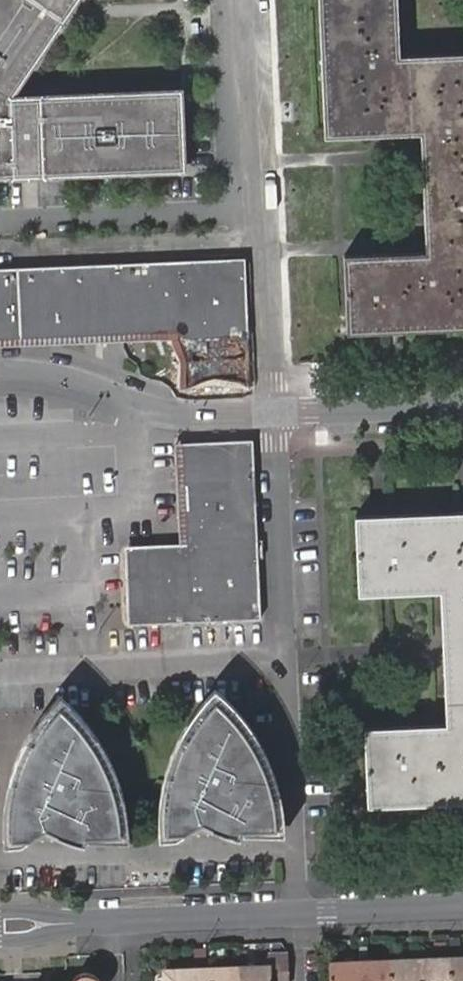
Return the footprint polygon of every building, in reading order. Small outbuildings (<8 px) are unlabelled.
[(175,169),(173,94),(2,102),(67,4),(70,0),(0,0),(0,176),(175,169)] [(325,138),(419,134),(425,252),(343,255),(346,335),(462,329),(462,53),(398,55),(396,0),(318,0),(325,138)] [(0,268),(0,331),(181,324),(188,323),(190,336),(192,339),(193,344),(191,348),(194,351),(192,354),(193,356),(192,360),(194,362),(193,366),(214,388),(217,386),(220,387),(253,386),(247,257),(0,268)] [(180,333),(182,390),(220,387),(217,386),(214,388),(193,366),(194,362),(192,360),(193,356),(192,354),(194,351),(191,348),(193,344),(192,339),(190,336),(188,323),(181,324),(0,331),(0,341),(180,333)] [(251,441),(189,444),(192,543),(255,540),(251,441)] [(192,543),(189,444),(180,444),(184,544),(128,547),(128,562),(256,556),(255,540),(192,543)] [(366,806),(462,802),(462,513),(354,518),(357,595),(439,591),(445,724),(363,728),(366,806)] [(256,556),(128,562),(130,623),(259,618),(256,556)] [(229,829),(240,831),(272,831),(269,807),(267,795),(264,784),(254,761),(246,745),(235,731),(214,708),(203,722),(196,733),(190,743),(180,765),(175,782),(172,794),(170,811),(169,824),(170,835),(177,835),(180,834),(188,828),(192,825),(196,825),(209,830),(210,831),(212,831),(226,837),(229,829)] [(74,835),(84,838),(117,837),(116,826),(113,804),(108,788),(103,776),(96,763),(88,748),(74,730),(66,722),(52,736),(45,746),(34,761),(28,773),(21,790),(18,803),(15,821),(15,840),(42,834),(49,836),(51,837),(53,838),(55,838),(72,843),(74,835)] [(238,840),(240,831),(229,829),(226,837),(227,837),(238,840)] [(84,845),(84,838),(74,835),(72,843),(84,845)] [(268,954),(268,965),(164,970),(164,980),(284,980),(283,953),(268,954)] [(329,962),(330,980),(462,980),(462,957),(329,962)]
